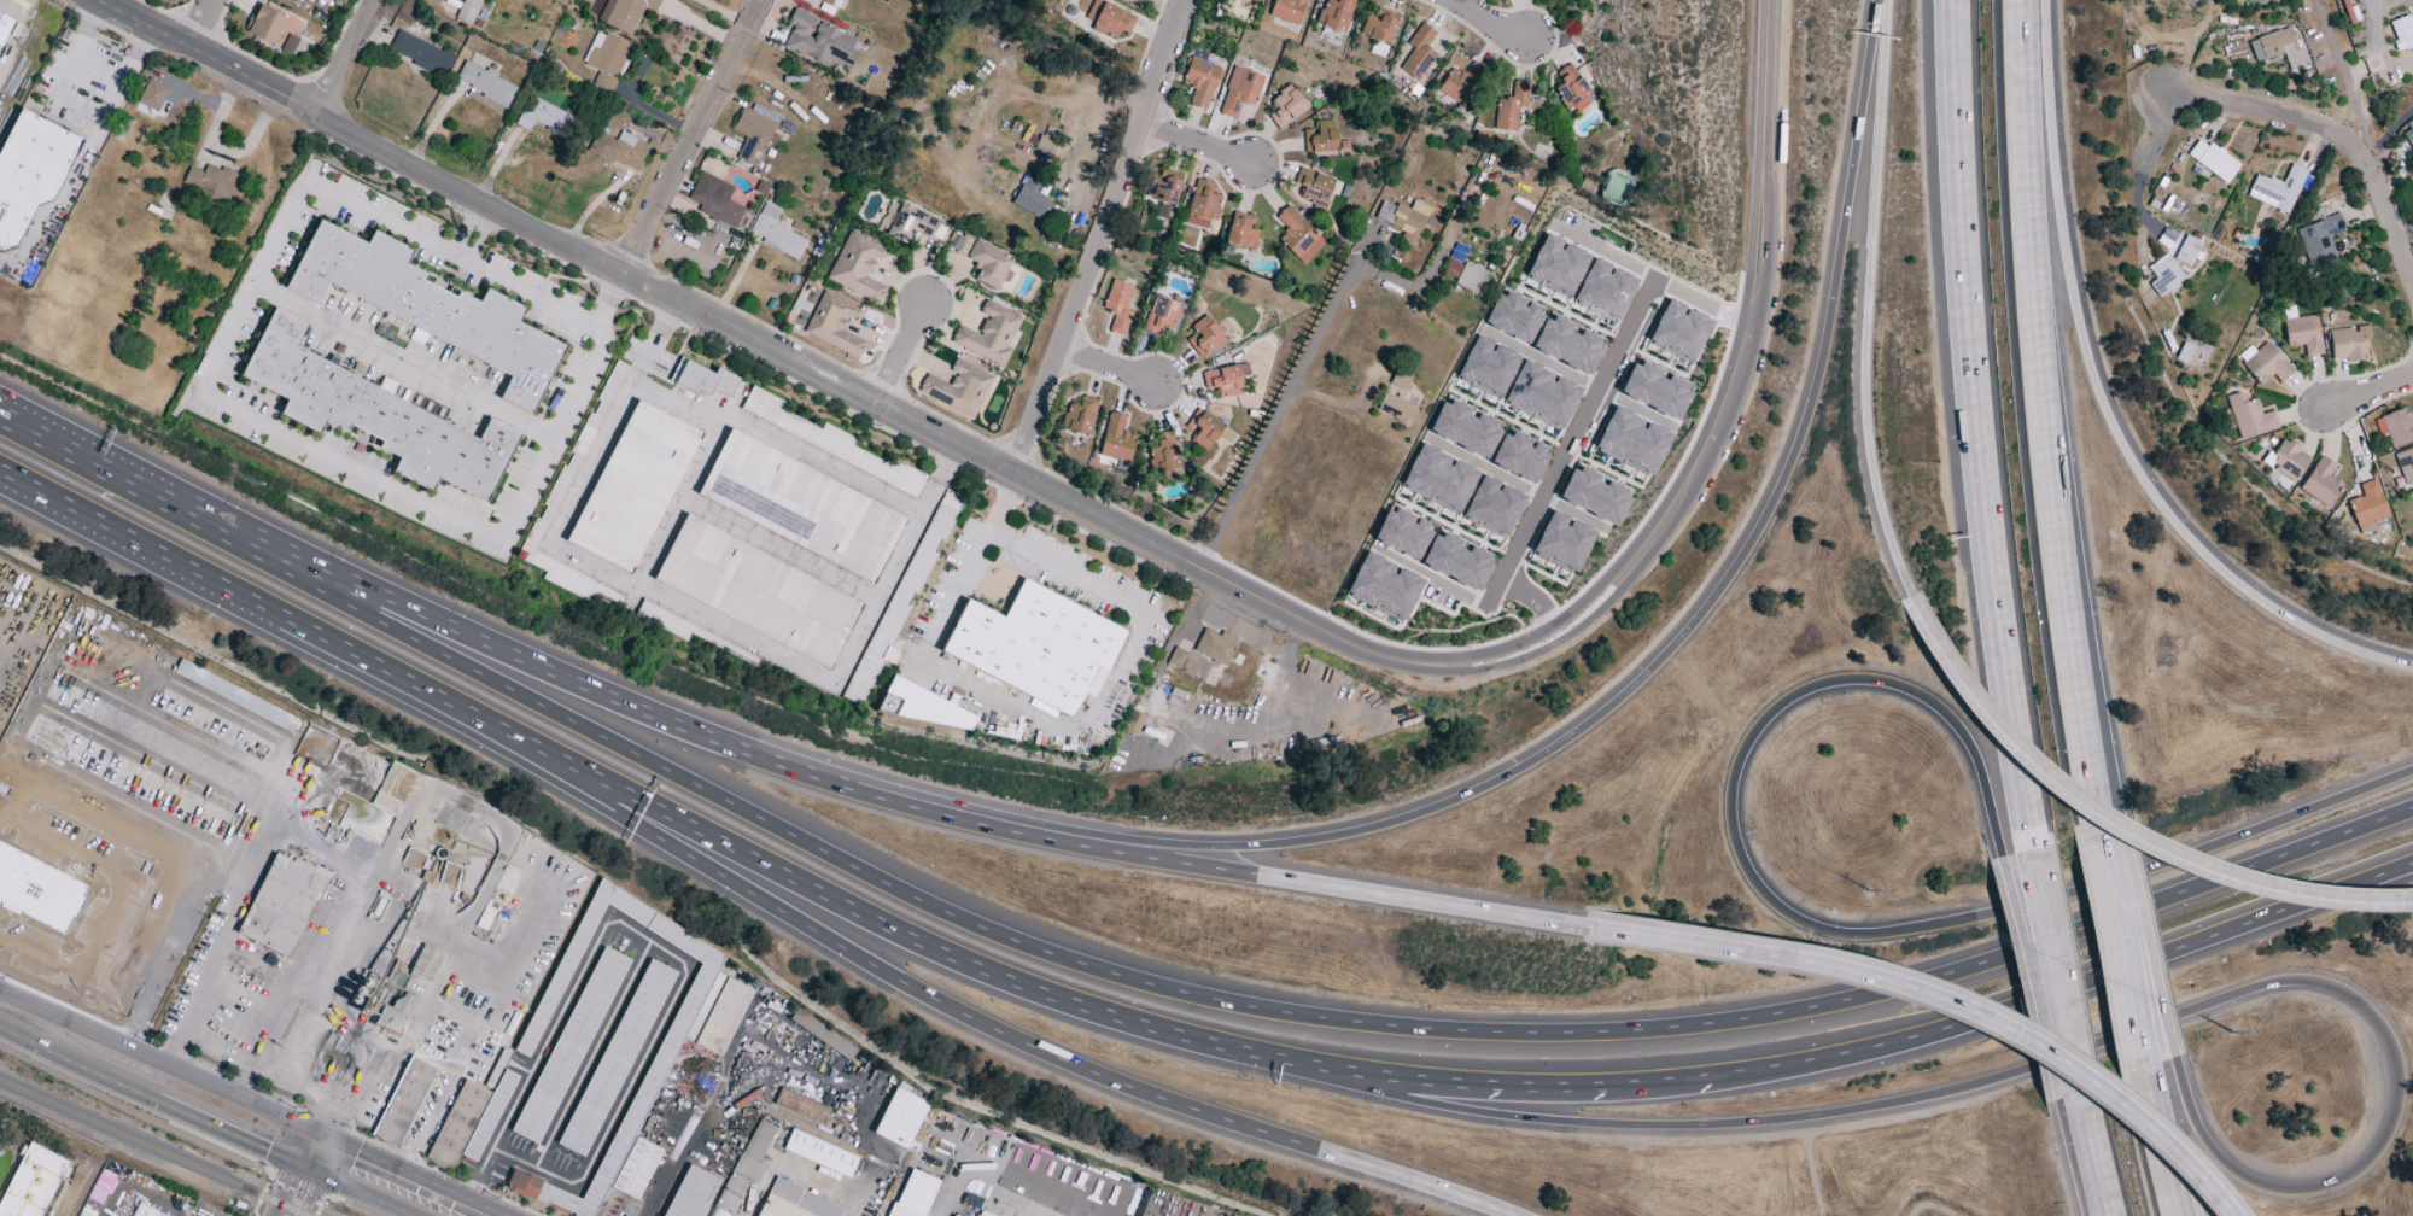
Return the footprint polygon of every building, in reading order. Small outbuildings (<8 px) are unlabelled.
[(454,19),(471,26),(482,0),(460,0),(462,1),(454,19)] [(643,8),(654,13),(660,0),(607,0),(597,21),(630,36),(643,8)] [(836,10),(841,0),(815,0),(836,10)] [(1118,30),(1128,34),(1135,18),(1097,0),(1093,0),(1084,19),(1093,24),(1090,29),(1113,40),(1118,30)] [(1268,18),(1300,25),(1306,0),(1272,0),(1268,18)] [(1352,0),(1337,0),(1336,3),(1322,1),(1316,27),(1346,33),(1352,0)] [(277,47),(290,18),(259,5),(246,34),(277,47)] [(855,39),(819,23),(812,39),(805,36),(814,18),(794,9),(788,21),(794,23),(784,45),(847,74),(857,52),(850,49),(855,39)] [(1365,18),(1359,35),(1388,45),(1397,17),(1378,11),(1375,21),(1365,18)] [(2396,52),(2412,47),(2412,31),(2409,16),(2387,22),(2396,52)] [(1435,56),(1424,47),(1434,33),(1421,23),(1406,44),(1412,49),(1399,68),(1417,81),(1435,56)] [(2253,62),(2282,55),(2280,47),(2293,44),(2290,29),(2248,39),(2253,62)] [(454,57),(397,30),(387,51),(444,79),(454,57)] [(631,47),(597,31),(582,64),(598,72),(591,85),(610,94),(631,47)] [(298,39),(287,35),(280,52),(290,57),(298,39)] [(1181,85),(1194,89),(1188,105),(1206,110),(1220,67),(1190,57),(1181,85)] [(506,107),(516,86),(464,61),(454,82),(506,107)] [(1452,66),(1437,91),(1461,105),(1482,69),(1472,64),(1466,74),(1452,66)] [(1561,83),(1552,90),(1570,114),(1593,97),(1569,64),(1555,74),(1561,83)] [(1264,77),(1234,66),(1217,114),(1234,120),(1241,101),(1254,106),(1264,77)] [(136,103),(157,113),(169,88),(148,78),(136,103)] [(1526,109),(1529,83),(1512,81),(1510,99),(1497,98),(1493,129),(1515,132),(1518,108),(1526,109)] [(1268,116),(1278,130),(1307,109),(1290,85),(1268,101),(1276,111),(1268,116)] [(515,125),(528,132),(532,124),(570,142),(580,121),(529,96),(515,125)] [(776,125),(741,109),(731,131),(746,137),(735,160),(756,169),(776,125)] [(6,253),(0,250),(0,157),(23,112),(82,142),(54,198),(36,204),(19,247),(6,253)] [(1303,153),(1336,152),(1335,120),(1314,121),(1314,130),(1302,130),(1303,153)] [(2400,134),(2411,151),(2412,150),(2412,126),(2400,134)] [(621,130),(615,141),(596,131),(587,150),(639,177),(654,147),(621,130)] [(2199,137),(2186,155),(2225,184),(2238,166),(2199,137)] [(1409,173),(1415,161),(1401,155),(1396,167),(1409,173)] [(2246,197),(2287,214),(2306,170),(2290,164),(2282,184),(2256,173),(2246,197)] [(189,166),(183,183),(195,187),(192,195),(224,208),(237,173),(220,167),(219,170),(205,165),(203,171),(189,166)] [(1334,181),(1299,167),(1293,184),(1302,188),(1298,198),(1323,208),(1334,181)] [(688,200),(700,205),(697,212),(736,229),(744,208),(727,201),(733,187),(699,172),(688,200)] [(1163,184),(1149,180),(1145,198),(1174,206),(1181,181),(1164,177),(1163,184)] [(1035,192),(1038,186),(1024,178),(1010,203),(1045,223),(1056,204),(1035,192)] [(1183,223),(1208,231),(1219,198),(1209,195),(1213,184),(1196,179),(1183,223)] [(1403,231),(1399,242),(1414,249),(1423,226),(1431,230),(1438,213),(1412,203),(1409,211),(1381,200),(1374,219),(1403,231)] [(798,260),(807,238),(773,225),(779,209),(762,202),(750,233),(763,238),(760,245),(798,260)] [(951,226),(900,202),(885,235),(908,246),(915,231),(942,244),(951,226)] [(1275,217),(1286,230),(1276,239),(1301,266),(1325,244),(1288,205),(1275,217)] [(1252,225),(1254,218),(1231,212),(1224,243),(1253,251),(1258,232),(1246,229),(1247,224),(1252,225)] [(2344,232),(2339,215),(2295,228),(2308,271),(2337,262),(2329,237),(2344,232)] [(319,221),(364,244),(372,230),(409,250),(401,265),(423,277),(420,283),(454,302),(458,293),(478,303),(486,286),(530,308),(522,321),(569,345),(532,417),(496,398),(506,378),(328,286),(317,306),(284,288),(319,221)] [(826,282),(880,304),(887,287),(869,280),(883,245),(847,231),(826,282)] [(2201,243),(2179,233),(2167,257),(2190,267),(2201,243)] [(1570,298),(1588,253),(1543,235),(1525,280),(1570,298)] [(980,265),(973,281),(997,291),(1011,257),(973,241),(965,259),(980,265)] [(2147,268),(2155,279),(2148,285),(2158,298),(2183,279),(2165,254),(2147,268)] [(1616,322),(1637,281),(1594,258),(1572,299),(1616,322)] [(1442,273),(1454,279),(1461,265),(1448,259),(1442,273)] [(1454,286),(1475,293),(1478,285),(1484,286),(1489,271),(1462,262),(1454,286)] [(1133,287),(1112,280),(1101,310),(1113,314),(1107,332),(1123,338),(1132,313),(1125,310),(1133,287)] [(803,333),(858,359),(866,342),(845,332),(857,307),(822,291),(803,333)] [(1484,327),(1529,345),(1543,310),(1498,292),(1484,327)] [(1172,331),(1181,306),(1155,295),(1141,330),(1157,336),(1161,326),(1172,331)] [(1711,320),(1665,300),(1647,344),(1693,363),(1711,320)] [(1003,368),(1012,348),(1008,346),(1021,317),(984,301),(978,313),(986,317),(978,335),(957,325),(948,344),(1003,368)] [(274,309),(305,326),(294,346),(478,443),(489,422),(515,437),(483,497),(437,473),(427,491),(391,470),(397,458),(379,449),(384,440),(352,423),(346,433),(327,422),(319,439),(275,416),(284,401),(239,376),(274,309)] [(1225,339),(1206,315),(1190,327),(1195,334),(1186,342),(1199,359),(1225,339)] [(1530,351),(1589,376),(1604,343),(1571,328),(1572,327),(1545,315),(1530,351)] [(2322,355),(2316,315),(2282,320),(2286,348),(2303,346),(2305,358),(2322,355)] [(2329,331),(2330,361),(2365,359),(2364,338),(2369,338),(2368,326),(2355,327),(2356,329),(2329,331)] [(1519,353),(1473,336),(1456,382),(1502,398),(1519,353)] [(2255,352),(2249,346),(2236,359),(2260,385),(2272,374),(2280,383),(2293,371),(2266,342),(2255,352)] [(713,374),(679,358),(669,380),(706,398),(711,390),(728,398),(738,378),(716,368),(713,374)] [(993,378),(955,358),(948,371),(954,374),(948,385),(926,373),(917,392),(971,420),(993,378)] [(1560,432),(1581,388),(1553,374),(1553,373),(1523,359),(1502,404),(1560,432)] [(593,415),(606,420),(626,365),(612,360),(593,415)] [(1633,360),(1617,396),(1677,421),(1692,386),(1663,374),(1663,373),(1633,360)] [(1216,397),(1225,394),(1226,399),(1244,394),(1236,365),(1201,374),(1204,388),(1213,386),(1216,397)] [(738,413),(916,497),(926,476),(894,461),(892,466),(851,447),(855,439),(823,424),(820,429),(780,411),(784,402),(751,386),(738,413)] [(2278,429),(2273,411),(2260,415),(2256,399),(2249,401),(2246,388),(2226,394),(2238,440),(2278,429)] [(1418,407),(1384,392),(1375,412),(1409,427),(1418,407)] [(1061,430),(1090,436),(1097,400),(1081,397),(1078,407),(1066,404),(1061,430)] [(699,430),(632,400),(568,544),(635,574),(699,430)] [(1477,415),(1477,414),(1442,400),(1428,435),(1486,459),(1501,424),(1477,415)] [(1672,433),(1613,405),(1592,450),(1651,478),(1672,433)] [(1223,449),(1234,433),(1197,408),(1184,426),(1195,433),(1190,441),(1205,451),(1212,442),(1223,449)] [(2412,441),(2412,422),(2411,423),(2405,408),(2379,417),(2390,449),(2412,441)] [(1097,455),(1128,464),(1136,436),(1121,432),(1126,417),(1109,412),(1097,455)] [(1548,450),(1506,430),(1489,465),(1531,485),(1548,450)] [(905,515),(727,432),(695,499),(874,582),(905,515)] [(1182,474),(1170,432),(1163,434),(1166,442),(1147,448),(1156,481),(1182,474)] [(2266,463),(2293,483),(2311,458),(2284,438),(2266,463)] [(1458,514),(1477,471),(1448,459),(1449,456),(1419,443),(1399,489),(1458,514)] [(2394,453),(2403,486),(2412,483),(2412,447),(2394,453)] [(2328,477),(2334,465),(2317,456),(2298,493),(2328,508),(2341,483),(2328,477)] [(1557,502),(1617,527),(1630,494),(1598,481),(1599,477),(1572,466),(1557,502)] [(536,553),(572,474),(561,469),(556,480),(561,483),(557,492),(550,488),(517,559),(545,571),(541,579),(590,602),(599,582),(536,553)] [(1507,539),(1526,494),(1480,475),(1461,520),(1507,539)] [(2388,516),(2375,479),(2358,485),(2362,496),(2347,501),(2355,527),(2388,516)] [(847,700),(861,706),(881,660),(893,665),(898,652),(890,648),(914,592),(918,594),(935,554),(937,555),(962,498),(937,487),(847,700)] [(1431,524),(1387,506),(1372,543),(1417,561),(1431,524)] [(1594,529),(1548,512),(1531,556),(1577,574),(1594,529)] [(704,610),(831,668),(862,599),(682,517),(650,587),(704,611),(704,610)] [(1476,593),(1492,560),(1460,545),(1460,544),(1435,532),(1419,565),(1476,593)] [(1409,610),(1423,581),(1365,552),(1345,593),(1379,610),(1385,597),(1409,610)] [(1127,630),(1020,581),(1003,618),(964,600),(939,655),(1072,716),(1095,666),(1108,672),(1127,630)] [(689,635),(719,648),(723,638),(641,601),(634,617),(686,640),(689,635)] [(1220,635),(1202,629),(1193,654),(1225,666),(1236,638),(1221,632),(1220,635)] [(1187,653),(1173,647),(1166,665),(1202,681),(1207,670),(1184,660),(1187,653)] [(172,675),(292,733),(299,718),(179,661),(172,675)] [(965,741),(976,715),(891,677),(879,703),(965,741)] [(1121,732),(1134,739),(1145,717),(1132,711),(1121,732)] [(65,935),(88,884),(0,846),(0,907),(65,935)] [(326,878),(272,854),(236,935),(290,958),(326,878)] [(582,1202),(513,1169),(504,1186),(566,1215),(594,1215),(607,1188),(637,1202),(662,1150),(635,1137),(682,1039),(693,1044),(725,977),(717,973),(728,950),(594,886),(514,1052),(529,1059),(601,909),(700,957),(582,1202)] [(441,953),(420,945),(410,975),(431,982),(441,953)] [(624,958),(597,945),(515,1135),(543,1147),(624,958)] [(586,1158),(673,971),(646,958),(559,1146),(586,1158)] [(752,990),(726,978),(695,1046),(721,1058),(752,990)] [(375,1024),(398,1034),(404,1020),(393,1015),(395,1012),(382,1007),(375,1024)] [(435,1068),(408,1056),(372,1137),(399,1149),(435,1068)] [(477,1163),(517,1076),(502,1069),(491,1093),(462,1079),(425,1161),(451,1173),(459,1155),(477,1163)] [(872,1134),(905,1150),(928,1104),(894,1088),(872,1134)] [(829,1106),(778,1091),(773,1109),(824,1124),(829,1106)] [(775,1128),(758,1120),(742,1154),(759,1162),(775,1128)] [(858,1158),(791,1129),(782,1151),(849,1179),(858,1158)] [(66,1160),(26,1143),(0,1202),(0,1215),(41,1215),(66,1160)] [(736,1153),(709,1215),(733,1215),(748,1180),(757,1184),(765,1165),(736,1153)] [(714,1177),(686,1165),(663,1215),(696,1215),(714,1177)] [(909,1169),(889,1215),(923,1215),(938,1181),(909,1169)] [(774,1177),(756,1215),(839,1215),(842,1209),(774,1177)] [(136,1205),(131,1215),(162,1215),(136,1205)]
